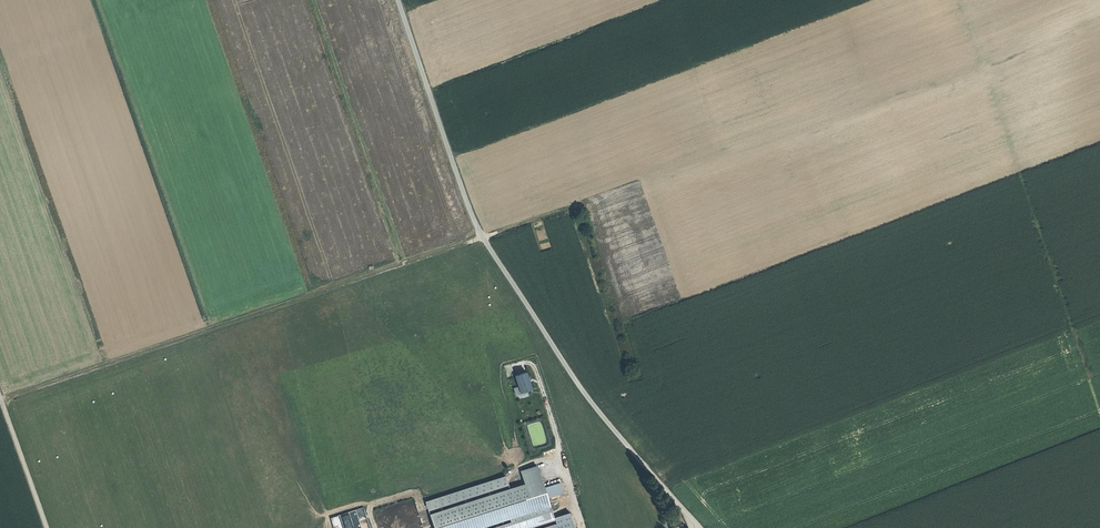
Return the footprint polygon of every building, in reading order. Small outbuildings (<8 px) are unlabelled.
[(528,372),(516,376),(521,391),(533,387),(528,372)] [(554,519),(537,466),(521,471),(525,484),(431,515),(435,527),(527,527),(554,519)] [(363,527),(370,527),(365,507),(358,509),(363,527)]
